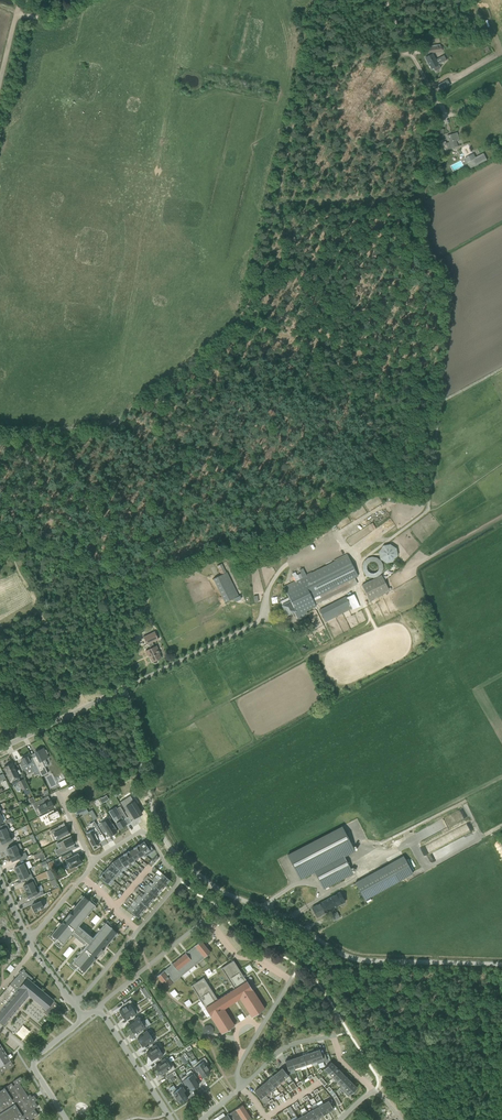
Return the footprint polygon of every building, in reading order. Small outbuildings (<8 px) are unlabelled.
[(432,54),(431,55),(426,57),(432,68),(433,68),(434,71),(436,71),(440,69),(440,67),(438,65),(446,60),(444,55),(435,60),(432,54)] [(450,85),(447,79),(439,84),(442,90),(450,85)] [(449,141),(449,142),(446,143),(445,141),(441,142),(443,151),(458,146),(456,141),(459,140),(457,132),(447,136),(449,141)] [(470,169),(487,160),(483,153),(475,157),(474,153),(464,158),(466,163),(467,162),(470,169)] [(399,560),(396,543),(381,546),(384,563),(399,560)] [(298,619),(301,618),(306,616),(308,613),(307,610),(314,607),(316,606),(315,604),(358,583),(355,578),(358,576),(348,555),(289,584),(284,586),(290,598),(289,599),(290,601),(282,605),(287,615),(293,612),(295,616),(296,615),(298,619)] [(226,572),(222,563),(217,566),(221,575),(213,579),(225,602),(237,596),(226,572)] [(370,601),(382,595),(390,591),(381,574),(362,584),(370,601)] [(360,606),(353,593),(343,598),(343,597),(319,610),(323,618),(350,604),(352,610),(360,606)] [(299,622),(301,626),(310,621),(308,617),(299,622)] [(160,652),(156,645),(155,646),(152,642),(159,639),(155,631),(144,636),(147,644),(148,643),(151,648),(146,650),(149,657),(150,657),(152,661),(153,661),(154,662),(156,663),(157,662),(158,661),(158,660),(157,659),(161,657),(159,652),(160,652)] [(36,755),(32,757),(40,773),(42,776),(48,773),(42,760),(48,757),(47,754),(48,753),(46,749),(45,750),(44,749),(40,751),(39,750),(35,752),(36,755)] [(40,773),(32,757),(29,759),(27,755),(26,756),(26,755),(22,757),(22,758),(21,758),(23,761),(21,762),(21,763),(20,763),(23,771),(30,767),(32,772),(34,771),(36,775),(40,773)] [(12,763),(4,767),(11,782),(20,777),(12,763)] [(23,778),(18,780),(23,789),(28,787),(23,778)] [(130,795),(120,802),(128,814),(131,812),(135,818),(142,814),(136,804),(137,803),(134,798),(133,799),(130,795)] [(43,798),(32,803),(35,809),(38,808),(39,807),(41,812),(41,813),(42,813),(54,807),(51,800),(46,803),(43,798)] [(116,810),(110,813),(115,821),(115,820),(116,822),(117,822),(116,823),(118,825),(120,828),(123,826),(126,824),(123,820),(127,817),(120,806),(116,809),(116,810)] [(54,809),(39,817),(42,822),(43,821),(46,826),(47,825),(49,828),(54,826),(52,823),(57,820),(56,818),(61,816),(58,810),(55,811),(54,809)] [(102,824),(99,826),(103,833),(107,831),(110,835),(113,833),(113,834),(116,832),(115,829),(116,829),(112,823),(111,824),(108,818),(101,822),(102,824)] [(92,829),(86,832),(93,846),(98,843),(100,842),(99,840),(97,837),(102,834),(94,821),(89,824),(92,829)] [(11,832),(7,823),(6,824),(0,826),(2,829),(0,830),(0,837),(11,832)] [(59,826),(50,830),(52,833),(54,832),(57,838),(69,833),(67,828),(65,829),(64,827),(61,829),(59,826)] [(325,888),(328,886),(331,884),(332,885),(353,874),(344,857),(355,851),(342,827),(287,855),(300,879),(315,872),(323,889),(325,888)] [(42,847),(53,841),(47,829),(36,835),(42,847)] [(11,832),(0,837),(0,839),(2,844),(14,838),(11,832)] [(62,847),(55,850),(58,856),(70,850),(68,846),(74,843),(71,837),(59,842),(62,847)] [(139,845),(145,854),(145,855),(145,856),(146,856),(154,850),(150,845),(148,846),(147,846),(144,841),(144,842),(140,844),(139,845)] [(134,848),(133,848),(134,848),(139,857),(140,858),(145,855),(145,854),(139,845),(139,844),(134,848)] [(6,849),(9,855),(18,851),(16,845),(6,849)] [(129,851),(134,860),(139,857),(134,848),(130,851),(129,851)] [(21,850),(18,851),(9,855),(12,861),(18,858),(20,861),(28,857),(25,852),(22,853),(21,850)] [(123,854),(124,855),(124,854),(129,863),(134,860),(129,851),(124,854),(123,854)] [(61,858),(62,862),(66,860),(68,864),(70,869),(74,867),(76,866),(76,867),(77,867),(76,866),(77,866),(78,865),(81,864),(81,862),(82,862),(81,861),(82,861),(82,860),(80,856),(79,856),(78,855),(78,854),(72,856),(71,853),(61,858)] [(119,857),(124,866),(129,863),(124,854),(124,855),(119,858),(119,857)] [(364,900),(413,873),(403,856),(355,882),(364,900)] [(112,861),(112,862),(119,869),(123,866),(124,866),(119,857),(118,858),(119,858),(118,858),(112,862),(112,861)] [(53,860),(48,863),(50,867),(51,870),(56,867),(53,860)] [(14,867),(17,873),(29,868),(26,862),(14,867)] [(107,867),(117,876),(120,873),(121,871),(119,869),(112,862),(109,866),(108,867),(107,867)] [(104,872),(111,879),(113,880),(114,879),(117,876),(107,867),(107,868),(105,871),(104,872)] [(33,877),(29,868),(17,873),(20,879),(25,877),(26,880),(27,880),(33,877)] [(101,874),(99,877),(103,879),(107,883),(110,880),(111,879),(104,872),(103,872),(101,874)] [(157,873),(154,876),(165,885),(166,885),(170,880),(164,875),(162,873),(160,875),(157,873)] [(154,876),(152,879),(153,880),(154,881),(153,883),(152,884),(161,891),(165,885),(154,876)] [(33,877),(27,880),(28,883),(23,885),(26,891),(38,886),(33,877)] [(148,884),(145,887),(156,896),(161,891),(152,884),(150,886),(149,885),(148,884)] [(40,892),(38,886),(26,891),(29,897),(34,895),(35,898),(44,894),(42,891),(40,892)] [(145,887),(143,890),(144,891),(145,892),(143,894),(152,902),(156,896),(145,887)] [(345,901),(340,892),(312,907),(317,917),(345,901)] [(139,895),(136,898),(148,907),(150,904),(152,902),(143,894),(143,895),(141,897),(139,895)] [(49,937),(61,947),(71,934),(86,946),(70,964),(82,974),(117,932),(106,922),(93,938),(78,926),(95,905),(84,896),(49,937)] [(136,898),(134,901),(136,903),(134,905),(143,912),(145,909),(147,907),(148,907),(136,898)] [(34,911),(44,907),(41,901),(32,905),(34,911)] [(130,905),(127,909),(128,909),(138,918),(139,918),(139,917),(143,912),(134,905),(133,907),(130,906),(130,905)] [(334,920),(340,917),(337,911),(331,915),(334,920)] [(96,914),(92,919),(96,923),(100,918),(96,914)] [(197,963),(211,952),(210,952),(201,941),(201,940),(195,946),(163,971),(157,976),(166,988),(197,963)] [(68,958),(74,949),(70,946),(63,954),(68,958)] [(265,1009),(247,981),(233,960),(221,968),(234,989),(218,1000),(203,977),(191,985),(205,1008),(222,1033),(234,1025),(224,1008),(240,998),(252,1017),(259,1012),(265,1009)] [(10,963),(7,968),(11,972),(15,967),(10,963)] [(4,1023),(7,1020),(29,995),(43,1007),(42,1008),(49,1015),(55,1008),(57,1009),(60,1006),(53,1000),(31,981),(33,978),(23,970),(22,972),(17,978),(16,977),(0,996),(0,1020),(4,1023)] [(145,987),(141,989),(147,998),(148,998),(149,997),(151,996),(149,994),(145,987)] [(174,997),(178,994),(174,989),(170,992),(174,997)] [(122,1015),(135,1006),(130,999),(124,1004),(125,1007),(119,1011),(122,1015)] [(132,1016),(138,1012),(135,1006),(122,1015),(125,1019),(131,1015),(132,1016)] [(131,1029),(142,1022),(141,1021),(138,1016),(133,1019),(134,1020),(128,1024),(131,1029)] [(141,1030),(147,1026),(144,1020),(141,1021),(142,1022),(131,1029),(134,1033),(140,1029),(141,1030)] [(140,1042),(150,1036),(147,1030),(142,1033),(143,1034),(137,1038),(140,1042)] [(154,1041),(150,1036),(140,1042),(143,1047),(149,1043),(150,1044),(154,1041)] [(149,1056),(159,1049),(156,1044),(151,1047),(152,1048),(146,1052),(149,1056)] [(0,1045),(0,1072),(1,1073),(13,1065),(0,1045)] [(163,1055),(159,1049),(149,1056),(152,1060),(158,1056),(159,1058),(163,1055)] [(320,1049),(314,1051),(318,1063),(327,1060),(325,1054),(322,1055),(320,1049)] [(318,1063),(314,1051),(308,1053),(311,1063),(317,1061),(317,1063),(318,1063)] [(311,1063),(308,1053),(302,1055),(306,1064),(311,1063)] [(306,1064),(302,1055),(297,1057),(300,1066),(306,1064)] [(158,1070),(171,1062),(167,1056),(160,1061),(161,1062),(155,1066),(158,1070)] [(210,1072),(206,1065),(209,1064),(205,1057),(198,1061),(206,1074),(210,1072)] [(300,1066),(297,1057),(291,1059),(294,1068),(300,1066)] [(294,1068),(291,1059),(285,1061),(288,1070),(294,1068)] [(206,1074),(198,1061),(192,1065),(196,1072),(198,1071),(202,1077),(206,1074)] [(169,1073),(175,1069),(171,1062),(158,1070),(161,1074),(164,1072),(167,1070),(169,1073)] [(331,1070),(335,1066),(331,1062),(324,1069),(328,1073),(331,1070)] [(333,1077),(340,1070),(335,1066),(331,1070),(328,1073),(333,1077)] [(282,1068),(277,1072),(284,1079),(289,1075),(282,1068)] [(340,1079),(344,1074),(340,1070),(333,1077),(337,1081),(340,1079)] [(199,1085),(195,1078),(196,1077),(192,1071),(186,1074),(195,1087),(199,1085)] [(284,1079),(277,1072),(273,1075),(279,1083),(284,1079)] [(195,1087),(186,1074),(181,1078),(185,1085),(187,1084),(191,1090),(195,1087)] [(341,1086),(348,1079),(344,1074),(340,1079),(337,1081),(341,1086)] [(279,1083),(273,1075),(268,1079),(275,1087),(279,1083)] [(20,1076),(13,1081),(15,1084),(13,1085),(11,1083),(0,1090),(0,1119),(32,1119),(31,1119),(38,1115),(34,1108),(38,1106),(30,1094),(28,1095),(20,1083),(23,1081),(20,1076)] [(275,1087),(268,1079),(264,1083),(270,1091),(271,1093),(276,1089),(275,1087)] [(347,1088),(352,1083),(348,1079),(341,1086),(339,1087),(339,1088),(344,1092),(347,1088)] [(297,1087),(293,1081),(288,1085),(291,1088),(292,1090),(297,1087)] [(270,1091),(264,1083),(259,1087),(265,1095),(270,1091)] [(353,1094),(356,1090),(355,1089),(357,1087),(352,1083),(347,1088),(344,1092),(348,1096),(352,1092),(353,1094)] [(173,1085),(170,1087),(172,1091),(170,1092),(174,1098),(175,1097),(176,1099),(177,1099),(177,1100),(179,1103),(184,1100),(179,1093),(177,1090),(176,1088),(173,1085)] [(177,1090),(179,1093),(184,1100),(188,1098),(184,1091),(185,1090),(182,1086),(177,1090)] [(265,1095),(259,1087),(254,1091),(261,1099),(265,1095)] [(334,1109),(329,1100),(323,1103),(326,1108),(328,1112),(334,1109)] [(326,1108),(323,1103),(318,1106),(319,1108),(323,1115),(328,1112),(326,1108)] [(251,1117),(250,1117),(243,1105),(243,1104),(235,1109),(228,1114),(227,1114),(219,1119),(246,1119),(251,1117)] [(319,1108),(318,1106),(313,1109),(318,1118),(323,1115),(319,1108)] [(313,1109),(308,1112),(308,1114),(312,1119),(314,1119),(318,1118),(313,1109)] [(308,1114),(308,1112),(307,1110),(301,1113),(302,1116),(302,1115),(305,1119),(312,1119),(308,1114)]
